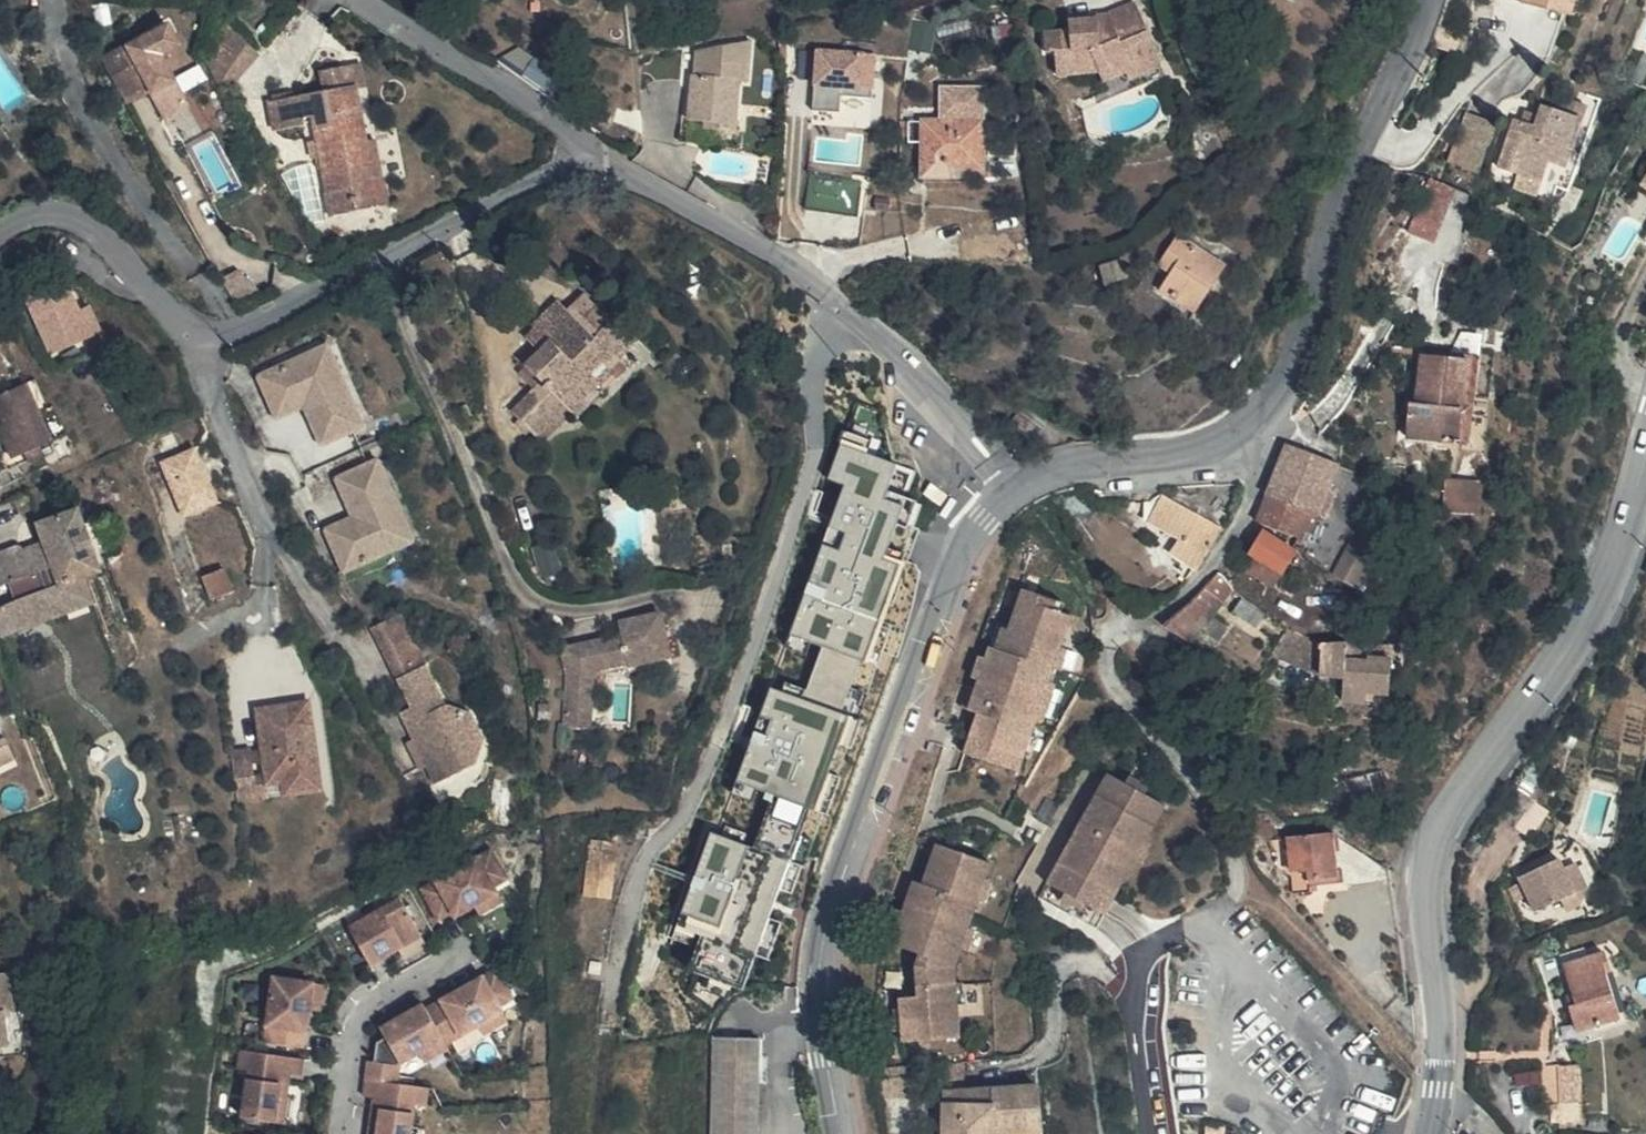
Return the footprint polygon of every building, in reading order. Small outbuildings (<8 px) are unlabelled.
[(1134,8),(1133,0),(1118,0),(1119,9),(1134,8)] [(1578,11),(1581,0),(1533,0),(1578,11)] [(126,62),(138,85),(153,77),(174,114),(195,102),(168,49),(186,38),(175,20),(113,55),(120,66),(126,62)] [(262,54),(234,21),(214,61),(232,87),(262,54)] [(1131,99),(1150,90),(1129,40),(1102,52),(1103,63),(1086,65),(1085,58),(1062,60),(1062,69),(1057,70),(1058,98),(1050,99),(1052,115),(1093,113),(1096,122),(1117,114),(1134,107),(1131,99)] [(818,45),(813,107),(843,109),(844,94),(876,96),(879,50),(818,45)] [(1103,63),(1102,52),(1086,54),(1085,58),(1086,65),(1103,63)] [(126,91),(138,85),(126,62),(120,66),(113,55),(108,57),(126,91)] [(698,96),(693,147),(742,152),(748,101),(757,103),(762,61),(704,71),(701,97),(698,96)] [(318,139),(322,157),(326,193),(350,190),(354,213),(381,209),(377,186),(394,183),(385,132),(369,135),(360,81),(348,83),(345,64),(321,67),(324,88),(274,96),(278,125),(302,121),(300,115),(312,112),(318,139)] [(369,135),(385,132),(376,78),(360,81),(369,135)] [(302,121),(310,160),(322,157),(318,139),(312,112),(300,115),(302,121)] [(1530,128),(1526,137),(1521,150),(1511,146),(1502,142),(1484,189),(1503,196),(1498,210),(1522,219),(1533,190),(1551,196),(1575,130),(1560,125),(1550,135),(1530,128)] [(1473,163),(1482,143),(1453,132),(1434,182),(1458,192),(1470,162),(1473,163)] [(1516,133),(1511,146),(1521,150),(1526,137),(1516,133)] [(912,137),(910,157),(921,157),(922,138),(912,137)] [(974,139),(922,138),(921,157),(910,157),(909,194),(938,195),(938,185),(972,187),(974,139)] [(377,186),(381,209),(397,206),(394,183),(377,186)] [(1632,209),(1645,218),(1645,187),(1632,209)] [(329,216),(354,213),(350,190),(326,193),(329,216)] [(800,190),(794,228),(848,236),(853,197),(800,190)] [(1189,331),(1201,313),(1187,303),(1204,279),(1170,252),(1148,280),(1165,292),(1154,307),(1189,331)] [(1111,283),(1131,276),(1125,258),(1105,265),(1111,283)] [(265,291),(242,268),(225,276),(240,303),(265,291)] [(28,296),(54,353),(93,336),(81,309),(67,279),(28,296)] [(1187,303),(1201,313),(1219,289),(1204,279),(1187,303)] [(573,300),(557,317),(582,341),(590,333),(576,318),(582,309),(582,307),(573,300)] [(91,305),(81,309),(93,336),(103,332),(91,305)] [(590,333),(598,325),(582,309),(576,318),(590,333)] [(625,350),(601,327),(593,337),(590,333),(582,341),(557,317),(549,310),(535,325),(540,330),(530,342),(527,339),(521,347),(534,362),(522,376),(536,391),(508,424),(533,447),(588,388),(581,382),(594,367),(604,374),(613,363),(625,350)] [(524,335),(527,339),(530,342),(540,330),(535,325),(524,335)] [(601,327),(598,325),(590,333),(593,337),(601,327)] [(1408,427),(1399,426),(1397,451),(1459,456),(1461,420),(1455,419),(1457,393),(1469,393),(1471,370),(1465,370),(1467,345),(1452,344),(1440,368),(1413,366),(1408,414),(1408,427)] [(332,346),(318,352),(332,384),(346,377),(332,346)] [(325,444),(367,426),(346,377),(332,384),(318,352),(263,376),(277,408),(305,396),(309,406),(325,444)] [(624,374),(613,363),(604,374),(594,367),(581,382),(588,388),(533,447),(539,453),(568,422),(574,428),(624,374)] [(7,469),(21,462),(33,456),(45,451),(19,393),(0,402),(0,454),(7,469)] [(1408,427),(1408,414),(1400,414),(1399,426),(1408,427)] [(907,496),(917,470),(869,452),(873,440),(850,431),(834,477),(850,482),(790,647),(812,655),(817,643),(826,646),(811,687),(788,679),(785,688),(773,684),(733,794),(758,803),(763,788),(777,794),(758,845),(716,830),(678,934),(694,940),(698,929),(707,932),(693,969),(715,977),(709,991),(733,999),(738,986),(747,989),(760,954),(772,958),(786,920),(773,915),(784,887),(797,892),(807,863),(795,858),(814,807),(832,813),(846,775),(834,770),(844,743),(854,747),(865,718),(844,710),(864,656),(880,661),(894,624),(882,620),(903,562),(885,555),(898,520),(908,523),(917,500),(907,496)] [(222,501),(199,446),(164,460),(187,516),(222,501)] [(33,456),(21,462),(25,471),(38,465),(33,456)] [(1281,460),(1271,487),(1321,505),(1330,480),(1281,460)] [(402,506),(382,461),(341,479),(357,515),(328,528),(345,568),(401,544),(387,512),(402,506)] [(1305,548),(1321,505),(1271,487),(1262,513),(1301,528),(1296,545),(1305,548)] [(1439,494),(1437,528),(1473,531),(1475,496),(1439,494)] [(402,506),(387,512),(401,544),(415,538),(402,506)] [(1158,567),(1191,586),(1215,544),(1155,511),(1139,540),(1165,555),(1158,567)] [(1262,513),(1253,539),(1292,555),(1296,545),(1301,528),(1262,513)] [(117,548),(107,533),(102,530),(84,536),(79,522),(36,535),(44,555),(19,565),(17,560),(3,565),(13,595),(4,599),(12,617),(33,609),(44,634),(90,617),(83,592),(101,584),(96,567),(115,561),(112,553),(115,550),(117,548)] [(115,537),(107,533),(117,548),(117,545),(117,540),(115,537)] [(1262,555),(1244,578),(1276,599),(1282,604),(1298,578),(1262,555)] [(1363,588),(1372,572),(1345,557),(1336,573),(1363,588)] [(4,599),(13,595),(3,565),(0,566),(0,600),(4,599)] [(208,577),(216,598),(236,592),(228,570),(208,577)] [(1265,613),(1276,599),(1244,578),(1234,593),(1265,613)] [(1341,580),(1330,596),(1347,608),(1356,589),(1341,580)] [(1179,657),(1228,601),(1216,589),(1159,645),(1179,657)] [(1054,615),(1058,603),(1021,592),(1001,651),(991,649),(979,690),(971,715),(977,718),(963,761),(1021,779),(1074,622),(1065,618),(1054,615)] [(1189,664),(1233,611),(1232,605),(1228,601),(1179,657),(1189,664)] [(1068,607),(1058,603),(1054,615),(1065,618),(1068,607)] [(0,622),(0,651),(44,634),(33,609),(12,617),(0,622)] [(598,652),(600,671),(634,663),(635,667),(676,658),(666,612),(625,622),(628,637),(596,642),(598,652)] [(427,661),(401,613),(376,626),(402,675),(427,661)] [(1247,652),(1261,636),(1239,618),(1225,634),(1247,652)] [(569,647),(571,657),(598,652),(596,642),(569,647)] [(600,671),(598,652),(571,657),(574,671),(570,704),(596,708),(600,671)] [(1319,689),(1323,658),(1284,653),(1266,679),(1319,689)] [(1317,704),(1342,707),(1349,663),(1323,658),(1319,689),(1317,704)] [(423,738),(434,763),(446,781),(483,761),(483,759),(477,735),(467,704),(446,697),(427,661),(402,675),(418,704),(406,712),(423,738)] [(1389,726),(1402,694),(1393,676),(1374,666),(1349,663),(1342,707),(1341,721),(1389,726)] [(1416,669),(1374,666),(1393,676),(1402,694),(1403,684),(1414,686),(1416,669)] [(964,713),(971,715),(979,690),(972,688),(964,713)] [(313,700),(260,708),(264,736),(271,734),(273,745),(266,747),(266,750),(268,760),(271,783),(272,783),(287,781),(289,794),(326,788),(313,700)] [(483,759),(483,761),(485,760),(489,733),(474,706),(467,704),(477,735),(483,759)] [(594,729),(596,708),(570,704),(567,725),(594,729)] [(271,734),(264,736),(266,747),(273,745),(271,734)] [(434,763),(423,738),(412,743),(424,768),(434,763)] [(255,748),(235,751),(239,777),(260,773),(258,762),(256,752),(255,748)] [(266,750),(256,752),(258,762),(268,760),(266,750)] [(10,777),(0,755),(0,782),(10,777)] [(1087,818),(1075,839),(1052,883),(1109,917),(1170,804),(1111,771),(1087,818)] [(239,777),(243,803),(274,798),(272,783),(271,783),(261,785),(260,773),(239,777)] [(1339,782),(1342,799),(1374,795),(1373,786),(1339,782)] [(1356,816),(1392,811),(1389,793),(1374,795),(1342,799),(1344,817),(1356,816)] [(1075,839),(1087,818),(1080,814),(1068,835),(1075,839)] [(595,839),(588,893),(614,896),(621,843),(595,839)] [(928,880),(920,877),(911,900),(898,941),(925,951),(919,968),(920,995),(902,997),(904,1042),(963,1037),(959,969),(995,859),(940,841),(928,880)] [(513,882),(495,849),(424,887),(441,919),(456,910),(459,916),(479,905),(484,914),(508,901),(501,889),(513,882)] [(1571,855),(1560,859),(1574,894),(1585,889),(1571,855)] [(1314,901),(1339,900),(1338,864),(1319,857),(1294,856),(1295,890),(1313,890),(1314,901)] [(1536,909),(1574,894),(1560,859),(1522,875),(1536,909)] [(911,900),(920,877),(914,875),(906,898),(911,900)] [(404,897),(353,924),(374,963),(425,936),(404,897)] [(1339,900),(1314,901),(1314,909),(1339,909),(1339,900)] [(1566,1021),(1556,1025),(1565,1048),(1605,1034),(1589,990),(1600,988),(1591,964),(1551,979),(1560,1005),(1566,1021)] [(276,974),(267,1040),(310,1046),(319,980),(276,974)] [(446,1007),(431,1014),(445,1041),(447,1046),(481,1029),(505,1017),(502,1012),(517,1004),(502,974),(464,993),(467,999),(460,1002),(457,997),(444,1003),(446,1007)] [(1615,1031),(1600,988),(1589,990),(1605,1034),(1615,1031)] [(467,999),(464,993),(457,997),(460,1002),(467,999)] [(14,1073),(9,1041),(22,1039),(16,997),(0,999),(0,1074),(14,1073)] [(444,1003),(429,1011),(431,1014),(446,1007),(444,1003)] [(383,1027),(401,1063),(420,1053),(445,1041),(431,1014),(429,1011),(427,1005),(403,1017),(406,1023),(399,1027),(395,1021),(383,1027)] [(1554,1018),(1556,1025),(1566,1021),(1560,1005),(1550,1009),(1554,1018)] [(403,1017),(395,1021),(399,1027),(406,1023),(403,1017)] [(486,1039),(510,1027),(505,1017),(481,1029),(486,1039)] [(713,1133),(759,1133),(763,1037),(717,1035),(713,1133)] [(425,1063),(449,1051),(447,1046),(445,1041),(420,1053),(425,1063)] [(304,1073),(307,1058),(243,1049),(239,1074),(249,1075),(244,1115),(288,1121),(295,1072),(304,1073)] [(401,1063),(370,1059),(367,1077),(398,1082),(401,1063)] [(1542,1072),(1543,1112),(1564,1112),(1564,1091),(1582,1090),(1581,1070),(1542,1072)] [(413,1124),(416,1103),(427,1104),(429,1086),(398,1082),(367,1077),(365,1094),(376,1095),(384,1096),(383,1103),(375,1102),(371,1133),(412,1133),(413,1124)] [(376,1095),(375,1102),(383,1103),(384,1096),(376,1095)] [(1045,1098),(942,1105),(944,1133),(1047,1133),(1045,1098)] [(412,1133),(423,1133),(424,1126),(413,1124),(412,1133)]
